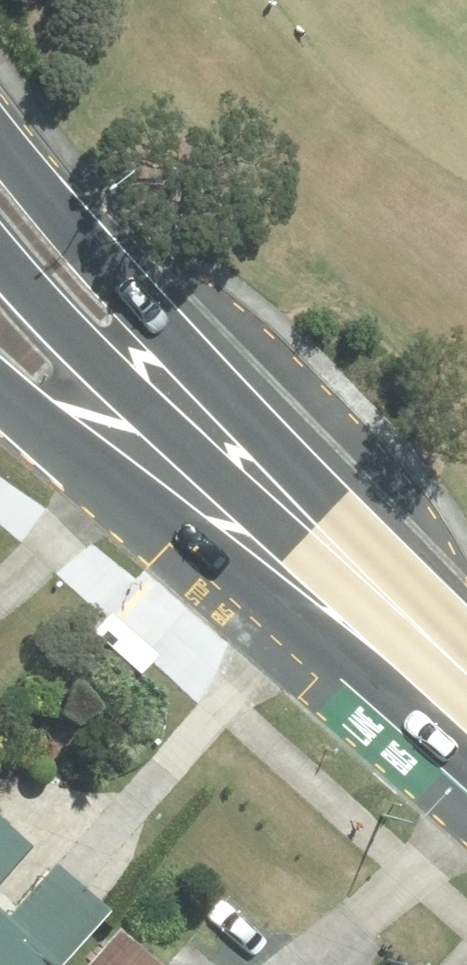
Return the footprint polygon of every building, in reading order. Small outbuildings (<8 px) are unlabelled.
[(92,908),(0,829),(0,964),(42,964),(92,908)] [(109,932),(81,964),(146,964),(109,932)]
